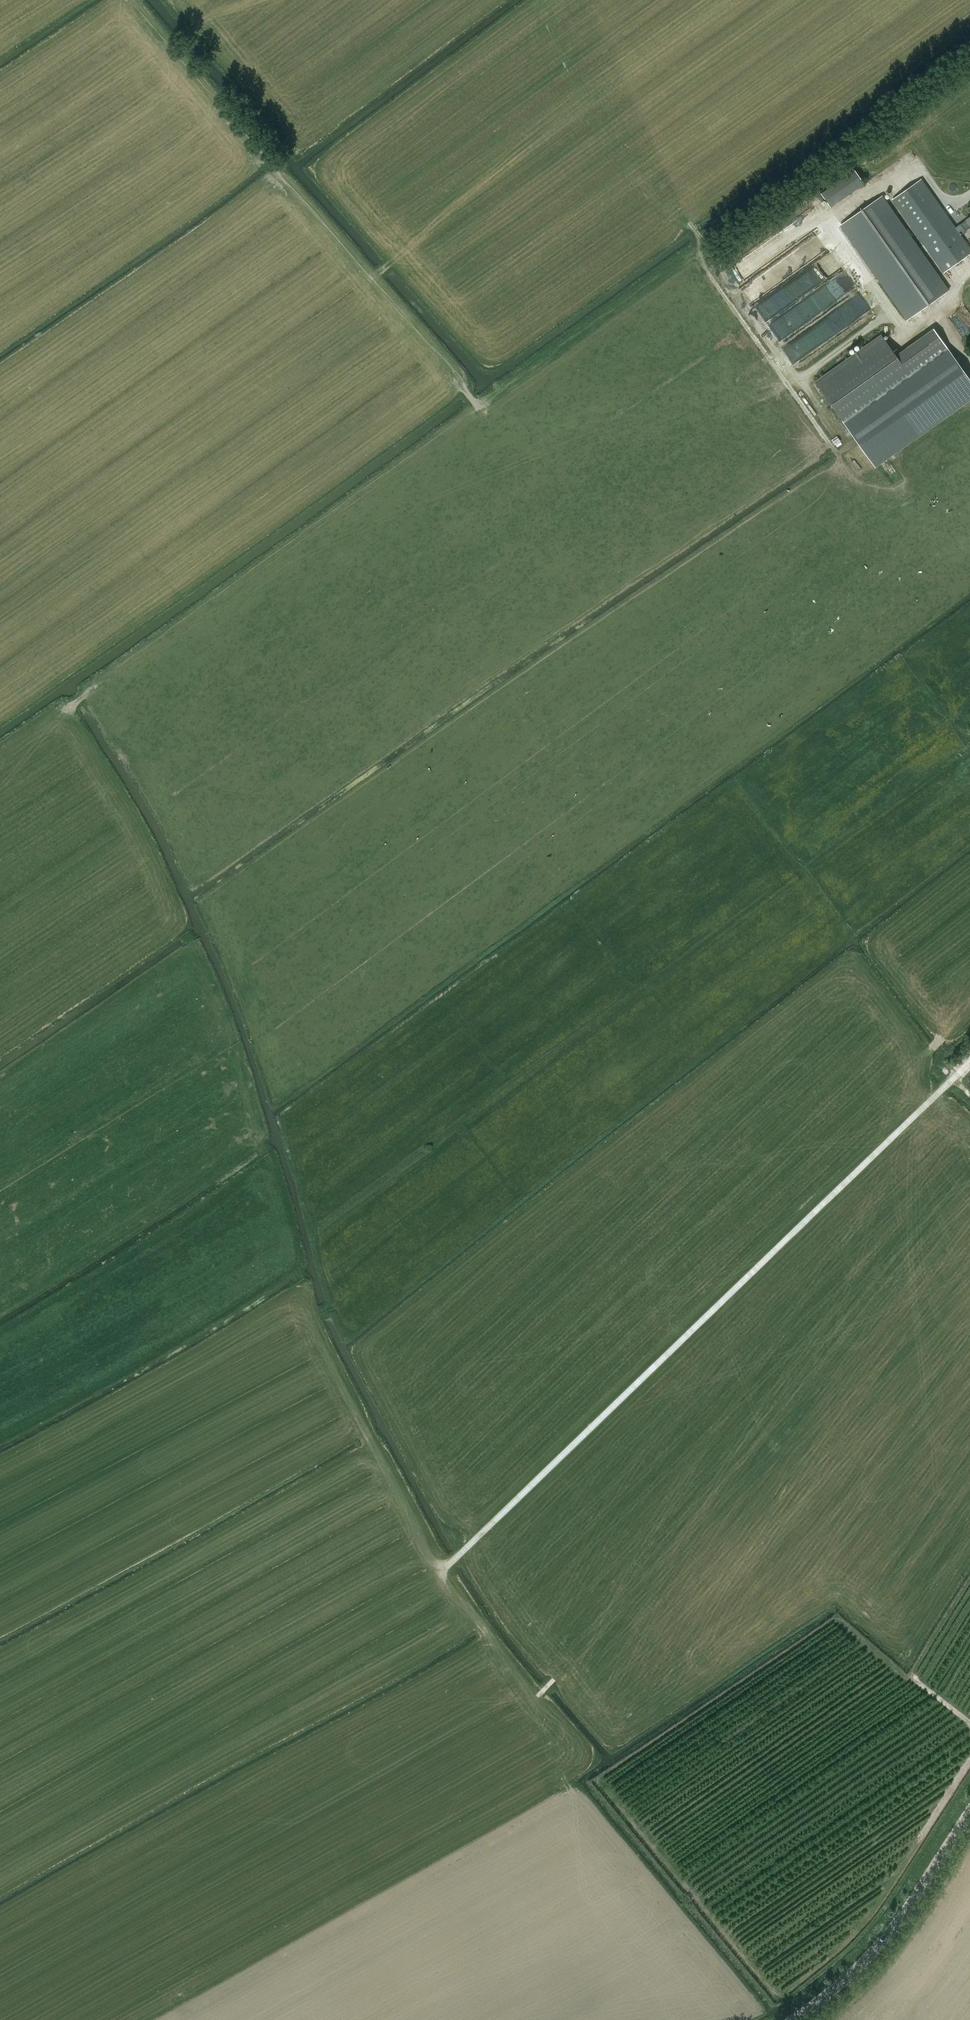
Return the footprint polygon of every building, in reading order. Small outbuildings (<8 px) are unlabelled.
[(831,209),(865,185),(855,171),(821,194),(831,209)] [(966,219),(967,220),(956,228),(921,179),(892,200),(924,245),(919,248),(883,195),(841,224),(894,300),(908,320),(949,290),(924,254),(928,251),(939,266),(936,268),(941,274),(943,273),(945,275),(949,272),(947,270),(969,254),(969,248),(961,234),(969,228),(969,217),(966,219)] [(778,336),(790,333),(785,318),(774,322),(778,336)] [(847,425),(877,469),(969,403),(969,380),(950,352),(934,330),(897,357),(882,336),(816,383),(847,425)] [(190,931),(180,936),(185,944),(195,939),(190,931)]
